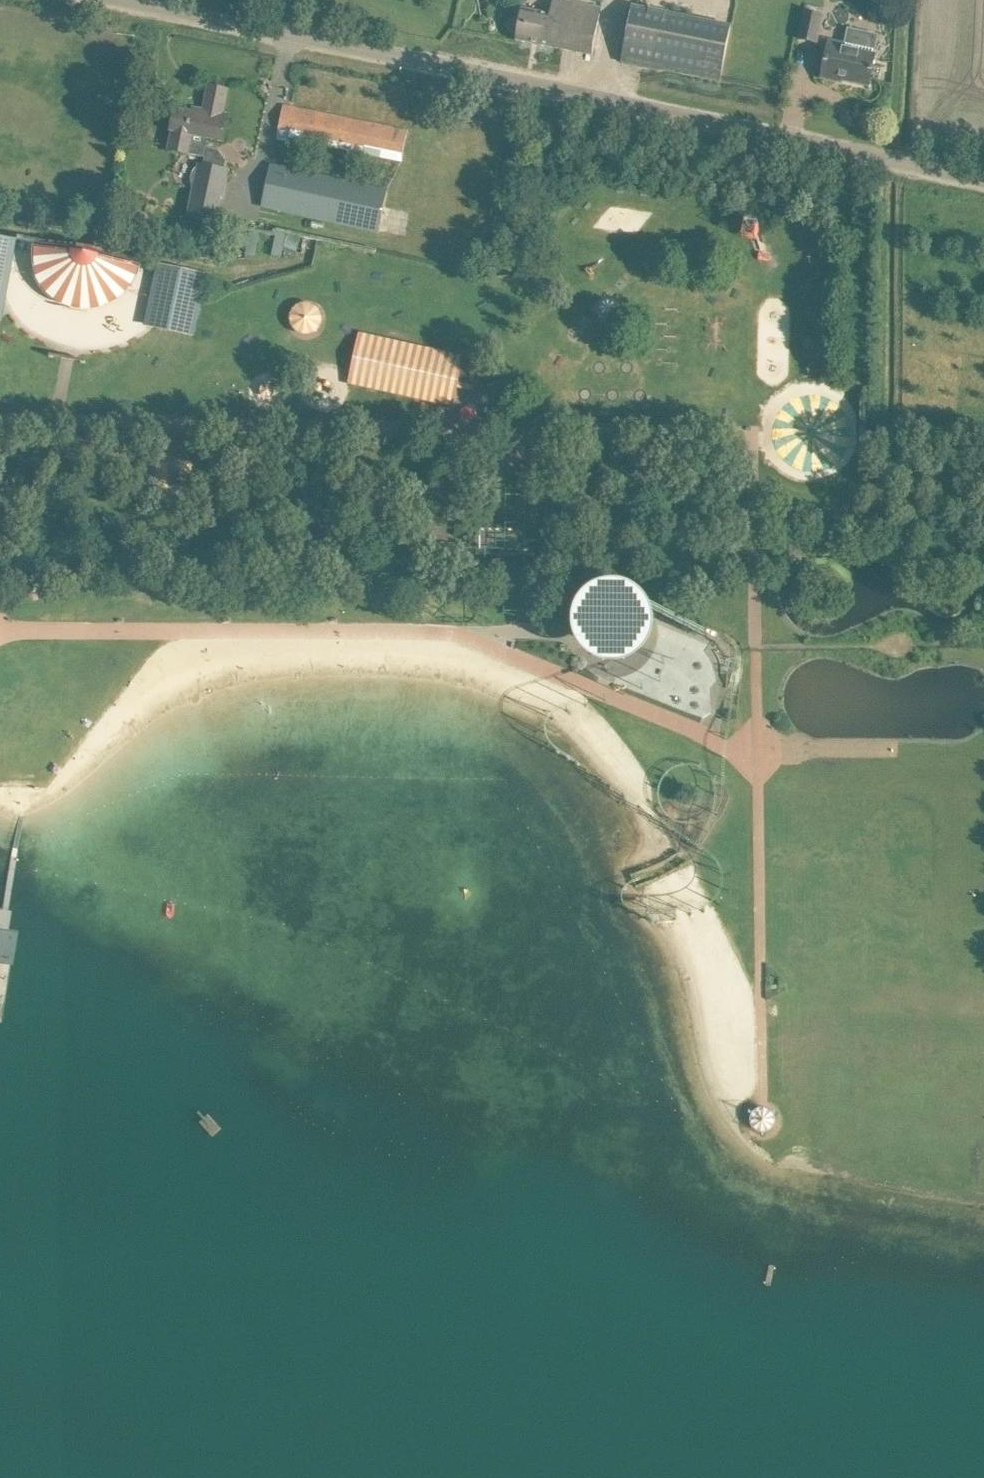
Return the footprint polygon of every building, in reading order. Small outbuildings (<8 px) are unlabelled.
[(516,40),(592,56),(602,8),(572,2),(573,0),(567,0),(566,0),(553,0),(550,16),(522,10),(516,40)] [(632,7),(621,62),(720,82),(731,26),(632,7)] [(823,14),(805,10),(799,39),(817,43),(823,14)] [(826,59),(822,78),(823,78),(823,75),(842,79),(842,81),(869,86),(871,77),(873,67),(875,55),(880,36),(848,29),(843,48),(829,45),(826,59)] [(204,115),(176,110),(172,130),(174,131),(170,150),(206,158),(204,166),(200,165),(199,169),(197,169),(194,173),(193,177),(193,181),(194,186),(196,186),(190,217),(215,222),(220,196),(223,196),(228,170),(225,170),(226,162),(219,152),(206,149),(208,138),(224,141),(229,115),(223,114),(228,90),(210,87),(204,115)] [(402,162),(409,131),(284,105),(277,137),(402,162)] [(259,209),(378,233),(387,190),(268,165),(259,209)] [(743,227),(745,233),(749,237),(755,237),(760,234),(762,229),(761,223),(757,219),(751,219),(746,221),(743,227)] [(141,260),(32,238),(31,255),(35,271),(46,288),(61,301),(80,306),(101,304),(118,295),(133,281),(141,260)] [(209,275),(159,263),(145,324),(195,336),(209,275)] [(297,337),(306,340),(315,338),(322,333),(327,325),(327,316),(324,307),(317,301),(308,298),(299,300),(291,305),(287,313),(286,323),(290,331),(297,337)] [(608,314),(613,313),(616,309),(616,304),(614,300),(609,298),(604,299),(601,303),(601,308),(604,312),(608,314)] [(771,324),(777,325),(781,323),(784,318),(783,313),(779,309),(774,308),(769,311),(767,315),(768,321),(771,324)] [(464,354),(359,332),(348,383),(453,406),(464,354)] [(770,350),(775,351),(780,349),(782,344),(782,339),(778,335),(773,335),(768,337),(766,342),(767,347),(770,350)] [(770,377),(775,378),(780,376),(782,371),(781,366),(778,362),(772,361),(768,364),(765,368),(766,374),(770,377)] [(273,409),(280,405),(284,399),(285,391),(283,384),(277,378),(270,375),(262,376),(256,380),(251,386),(250,394),(253,401),(258,407),(265,410),(273,409)] [(837,448),(851,443),(832,390),(775,409),(780,424),(770,427),(780,457),(789,454),(796,474),(841,458),(837,448)] [(571,631),(572,637),(574,642),(577,648),(581,652),(585,657),(590,660),(596,663),(601,665),(607,665),(613,666),(619,665),(625,663),(631,660),(636,657),(640,653),(644,648),(647,643),(649,638),(651,632),(651,626),(651,620),(650,614),(647,608),(644,603),(641,598),(636,594),(631,591),(626,588),(620,586),(614,585),(608,585),(602,586),(597,588),(591,590),(586,594),(582,598),(578,602),(575,608),(573,613),(571,619),(571,625),(571,631)] [(0,911),(0,923),(9,925),(11,913),(4,912),(0,911)] [(19,927),(9,925),(0,923),(0,1020),(19,927)]
